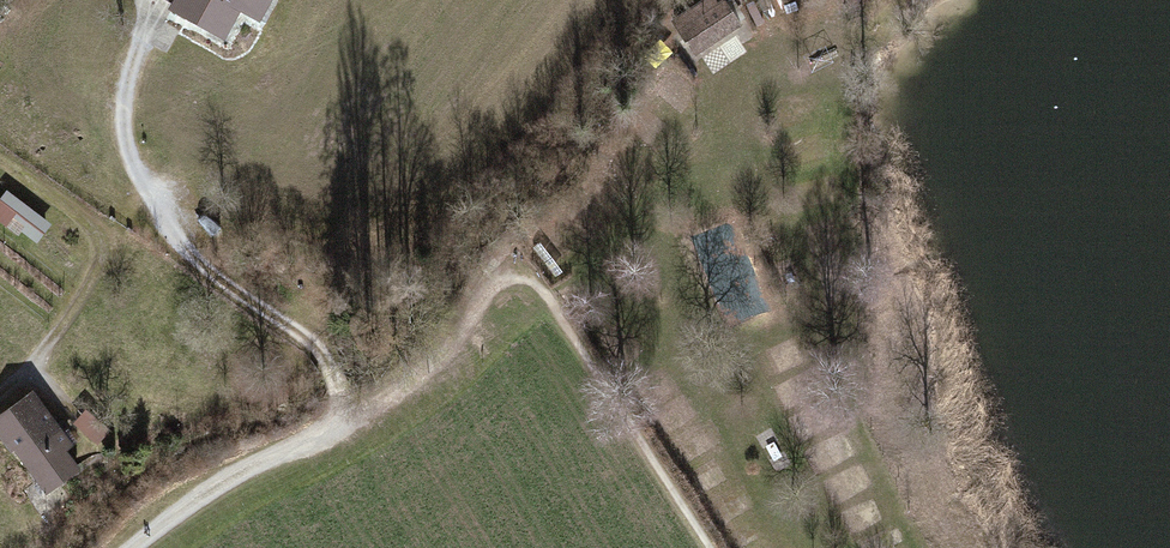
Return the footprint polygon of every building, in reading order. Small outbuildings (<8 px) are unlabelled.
[(173,3),(169,9),(226,41),(241,12),(261,21),(273,0),(167,0),(173,3)] [(674,19),(696,52),(739,24),(723,0),(720,0),(716,3),(714,0),(702,0),(674,19)] [(36,249),(54,228),(6,186),(0,193),(0,217),(36,249)] [(32,390),(0,414),(0,435),(48,495),(81,470),(68,453),(75,446),(32,390)]
